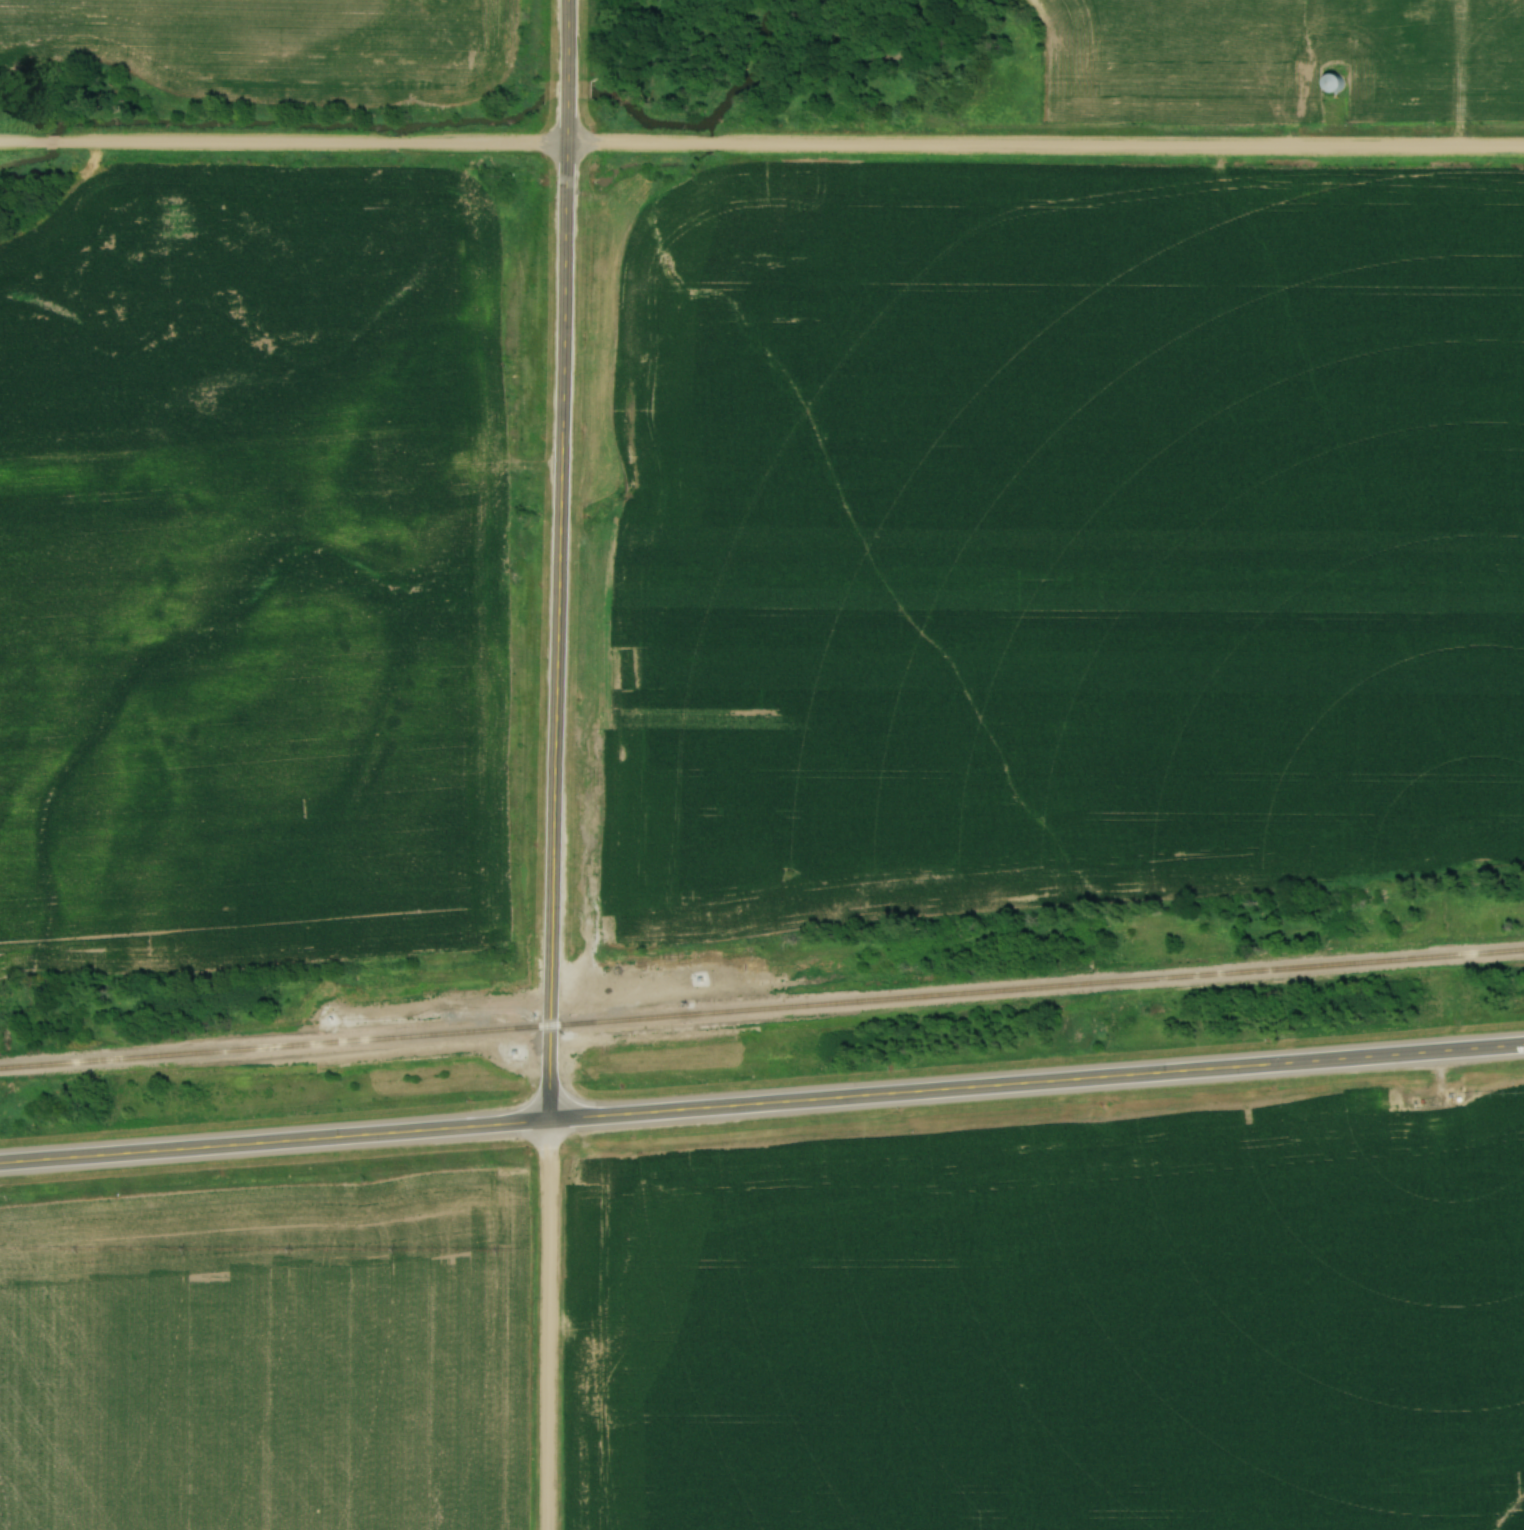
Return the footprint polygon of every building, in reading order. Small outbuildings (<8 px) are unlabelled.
[(1333,90),(1337,90),(1341,88),(1344,85),(1344,80),(1343,76),(1340,73),(1336,71),(1332,71),(1328,73),(1325,77),(1325,81),(1326,85),(1329,89),(1333,90)]
